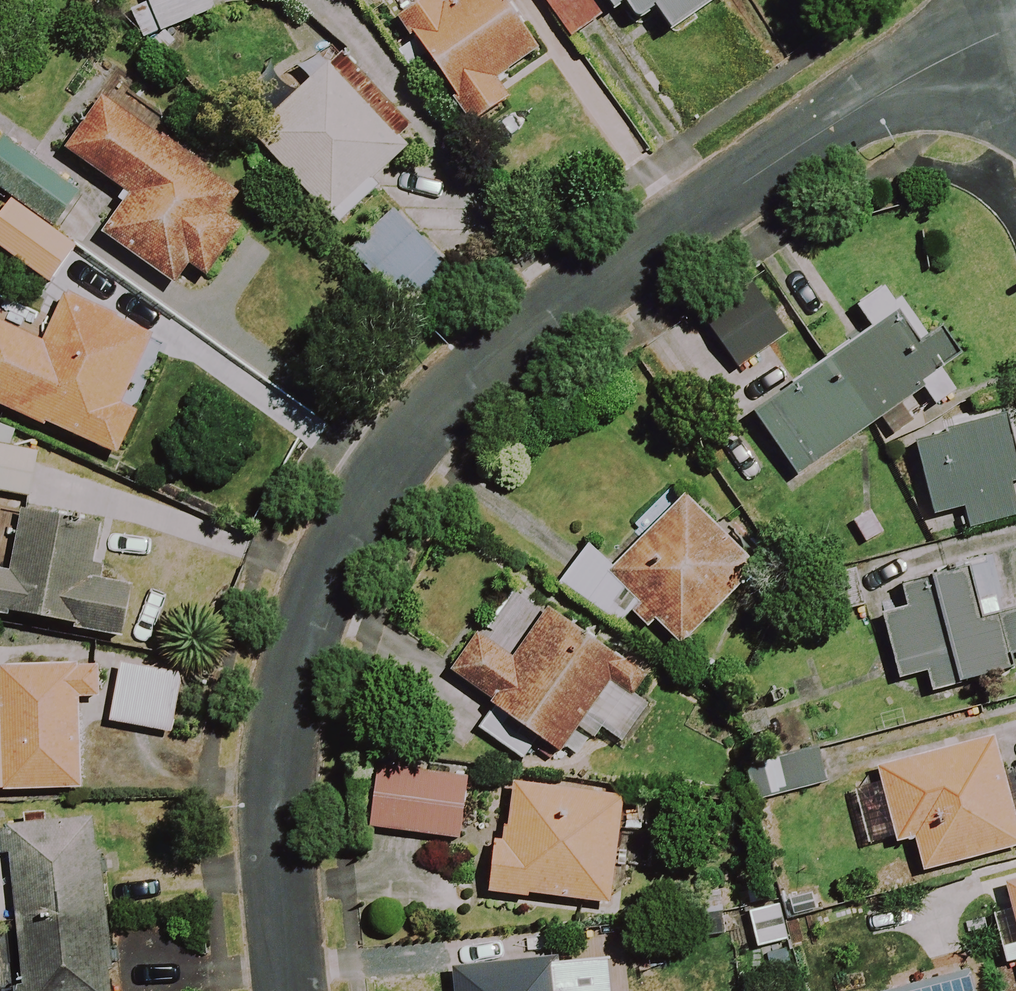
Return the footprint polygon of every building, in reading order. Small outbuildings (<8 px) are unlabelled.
[(141,44),(217,13),(211,0),(123,0),(141,44)] [(498,0),(432,0),(400,21),(470,127),(507,103),(494,82),(535,55),(498,0)] [(588,0),(537,0),(570,47),(604,23),(588,0)] [(627,21),(659,0),(614,0),(627,21)] [(370,184),(417,138),(348,66),(334,79),(323,68),(251,137),(337,227),(376,190),(370,184)] [(233,197),(111,97),(67,151),(129,201),(102,235),(170,290),(189,266),(204,278),(242,232),(219,214),(233,197)] [(50,234),(77,196),(4,143),(0,148),(0,197),(8,203),(50,234)] [(8,203),(0,214),(0,251),(11,259),(0,274),(28,294),(64,244),(50,234),(8,203)] [(452,283),(391,213),(348,250),(409,320),(452,283)] [(788,335),(752,285),(701,322),(737,372),(788,335)] [(63,300),(44,345),(0,327),(0,409),(116,457),(134,414),(121,408),(138,365),(146,369),(158,340),(63,300)] [(921,393),(934,412),(956,396),(943,378),(957,368),(935,337),(916,350),(895,320),(754,418),(797,480),(921,393)] [(1002,425),(914,447),(933,519),(962,511),(967,531),(1015,518),(1015,479),(1002,425)] [(35,455),(9,451),(12,430),(0,428),(0,494),(29,498),(35,455)] [(756,569),(681,499),(611,573),(587,551),(557,582),(612,634),(636,608),(680,649),(756,569)] [(23,518),(13,576),(0,573),(0,617),(126,639),(135,585),(87,577),(95,531),(23,518)] [(964,575),(877,599),(898,680),(924,673),(930,693),(1015,670),(1015,615),(978,625),(964,575)] [(493,707),(476,730),(515,758),(531,736),(557,755),(576,728),(596,743),(642,680),(535,601),(497,652),(477,638),(449,675),(493,707)] [(178,676),(119,667),(110,727),(170,735),(178,676)] [(95,669),(0,668),(0,793),(79,794),(80,689),(95,689),(95,669)] [(992,738),(877,769),(881,786),(851,794),(865,847),(908,836),(918,874),(1015,848),(1015,775),(1003,779),(992,738)] [(473,766),(381,754),(372,816),(465,829),(473,766)] [(822,793),(819,757),(775,761),(778,796),(822,793)] [(619,795),(509,789),(505,844),(492,843),(488,896),(613,904),(619,795)] [(100,824),(9,829),(11,866),(0,866),(0,906),(15,905),(19,990),(108,990),(100,824)] [(991,909),(1006,967),(1015,964),(1015,883),(1004,886),(1008,904),(991,909)] [(786,945),(777,905),(745,912),(754,952),(786,945)] [(620,953),(448,973),(450,990),(625,990),(620,953)] [(965,972),(899,990),(971,990),(965,972)]
